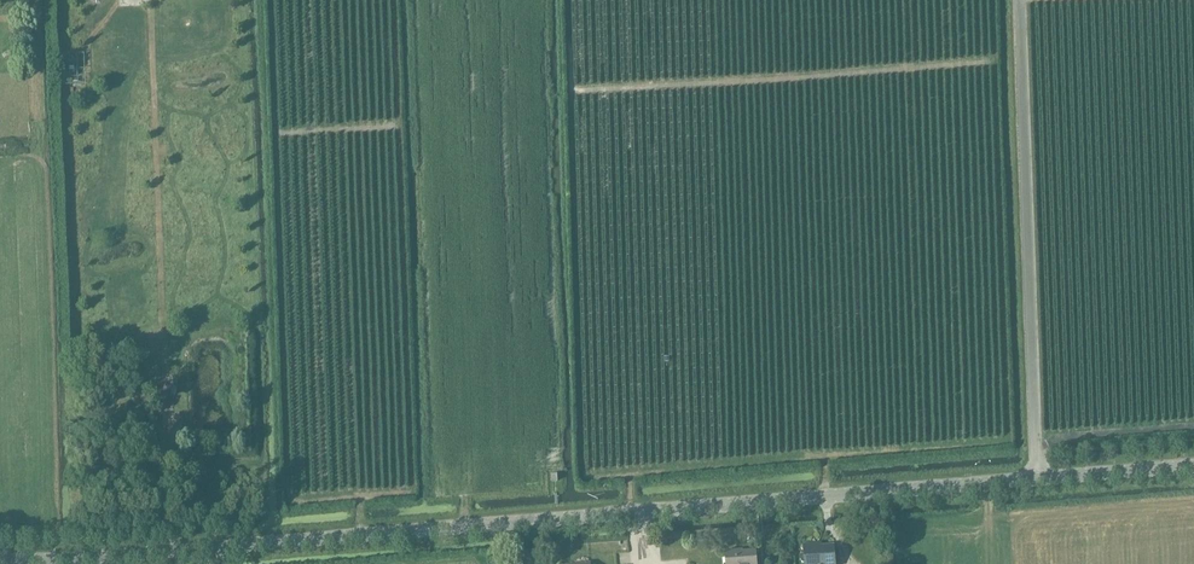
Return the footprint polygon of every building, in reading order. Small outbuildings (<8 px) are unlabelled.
[(800,557),(801,562),(802,563),(804,563),(835,563),(833,546),(816,548),(816,544),(803,545),(804,555),(802,555),(800,557)] [(755,551),(736,552),(736,551),(725,552),(726,563),(756,563),(755,551)]
